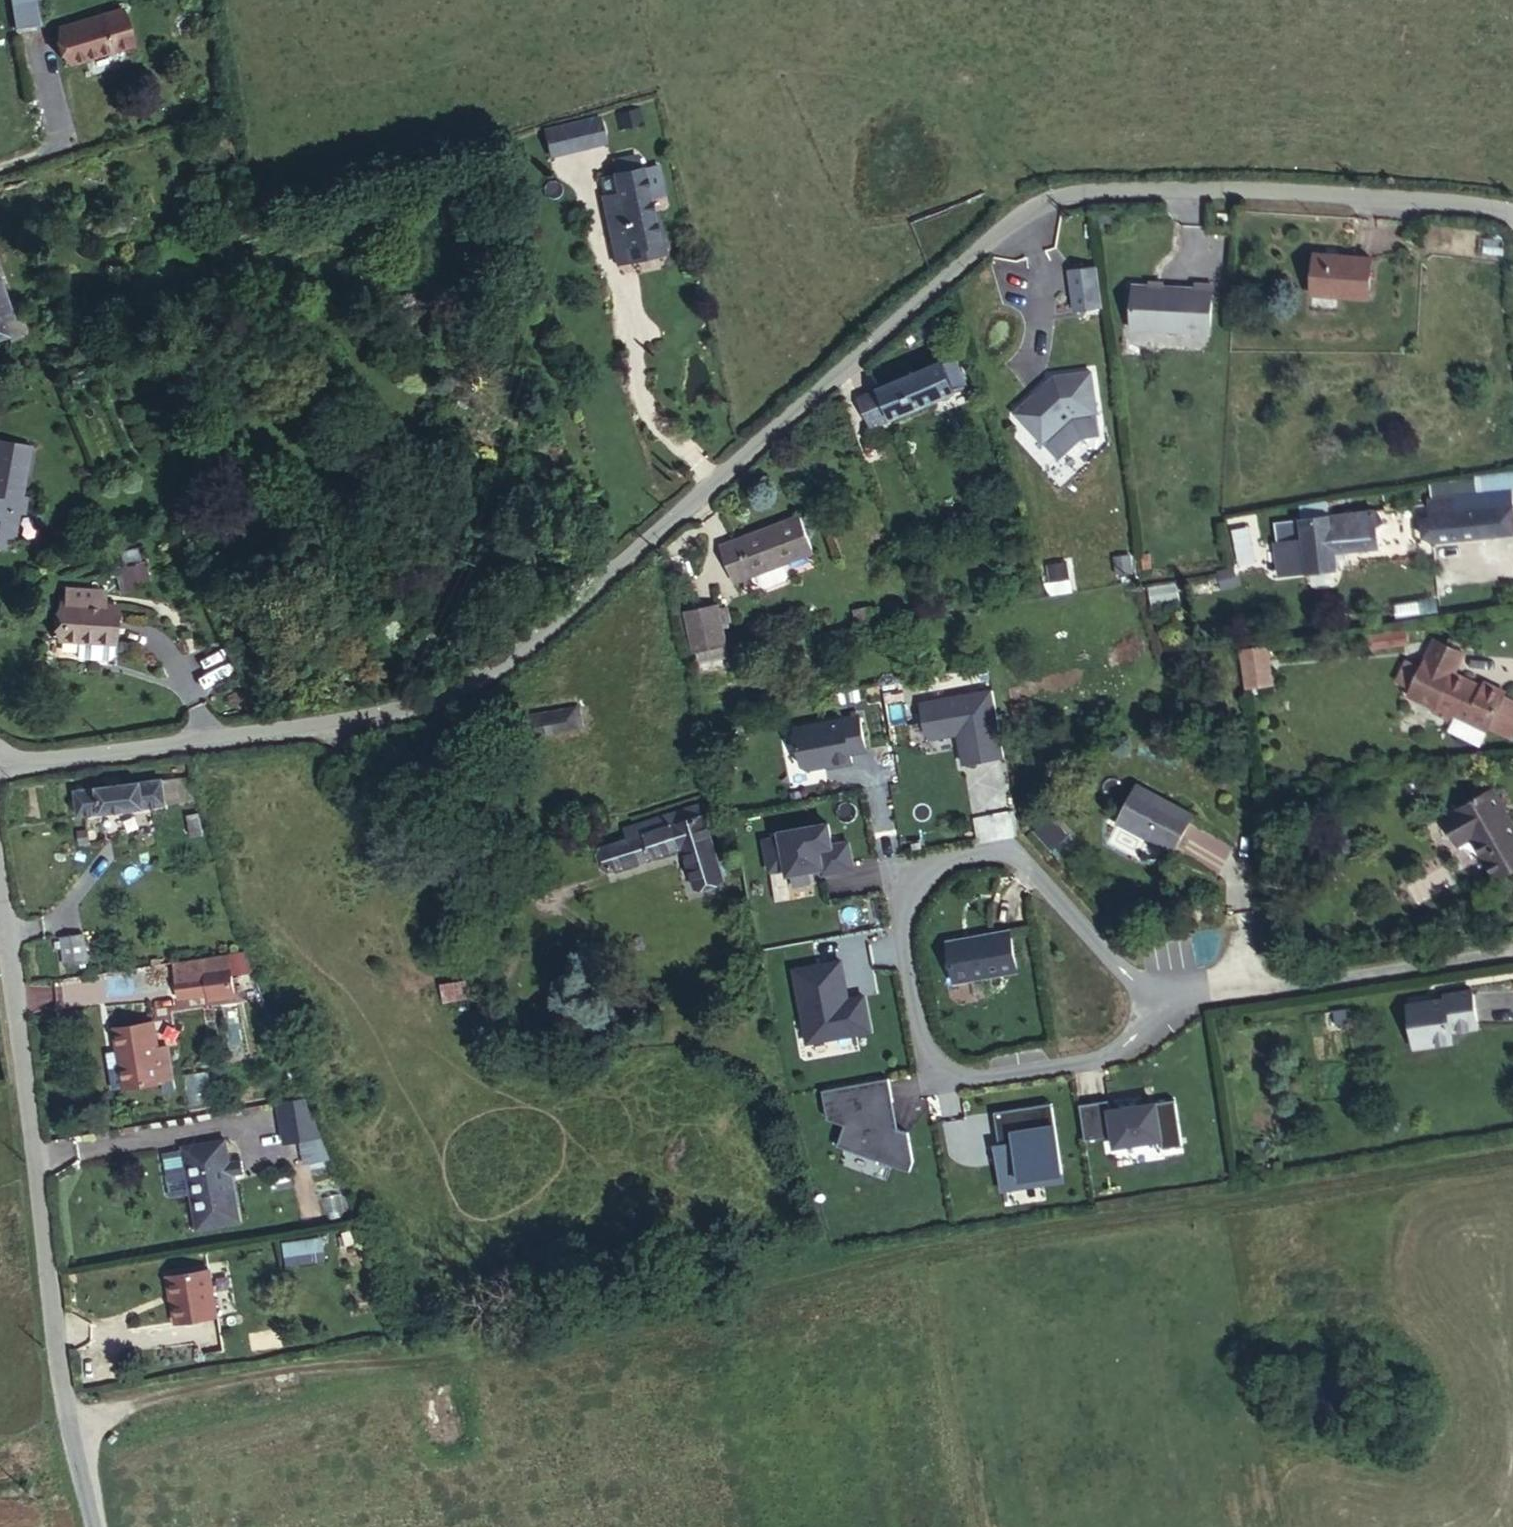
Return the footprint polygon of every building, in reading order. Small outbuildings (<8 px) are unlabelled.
[(37,25),(33,0),(11,0),(16,28),(37,25)] [(123,8),(103,14),(114,50),(134,44),(123,8)] [(71,62),(114,50),(103,14),(60,27),(71,62)] [(586,119),(592,145),(605,142),(599,116),(586,119)] [(571,150),(592,145),(586,119),(565,124),(571,150)] [(658,244),(651,214),(642,168),(640,168),(637,155),(612,161),(615,173),(619,193),(604,196),(603,196),(617,262),(633,259),(631,250),(658,244)] [(600,176),(604,196),(619,193),(615,173),(600,176)] [(656,213),(651,214),(658,244),(631,250),(633,259),(664,252),(656,213)] [(1229,226),(1230,214),(1217,214),(1217,225),(1229,226)] [(1369,298),(1372,258),(1315,253),(1312,293),(1369,298)] [(1102,311),(1097,269),(1069,273),(1074,314),(1102,311)] [(6,336),(8,335),(4,321),(13,317),(13,316),(0,282),(0,338),(6,336)] [(1211,331),(1213,284),(1195,283),(1195,287),(1134,284),(1132,327),(1211,331)] [(8,335),(6,336),(9,341),(28,334),(21,313),(13,316),(13,317),(4,321),(8,335)] [(966,385),(954,357),(859,397),(871,426),(966,385)] [(1020,415),(1042,440),(1072,413),(1097,410),(1091,370),(1055,375),(1021,405),(1020,415)] [(5,550),(6,539),(12,540),(30,445),(0,439),(0,549),(5,550)] [(1429,497),(1433,539),(1512,531),(1512,505),(1512,489),(1429,497)] [(1378,547),(1375,510),(1331,516),(1334,551),(1378,547)] [(813,551),(800,516),(721,546),(734,581),(813,551)] [(1334,551),(1331,516),(1304,518),(1308,570),(1335,568),(1334,551)] [(144,562),(117,570),(124,593),(151,586),(144,562)] [(1070,563),(1047,564),(1048,595),(1071,594),(1070,563)] [(59,639),(113,643),(116,605),(62,602),(59,639)] [(717,603),(713,604),(685,610),(695,652),(726,645),(719,613),(717,603)] [(1464,652),(1436,638),(1424,662),(1437,669),(1439,664),(1447,668),(1445,673),(1452,676),(1454,672),(1464,652)] [(112,659),(113,643),(59,639),(58,655),(77,657),(112,659)] [(1272,684),(1267,646),(1241,650),(1247,687),(1272,684)] [(112,659),(77,657),(76,672),(106,674),(111,670),(112,659)] [(1413,696),(1436,708),(1452,676),(1445,673),(1447,668),(1439,664),(1437,669),(1424,662),(1410,689),(1413,696)] [(1452,676),(1436,708),(1434,710),(1450,718),(1454,711),(1488,728),(1490,725),(1512,736),(1512,734),(1512,699),(1505,696),(1506,693),(1484,681),(1482,686),(1454,672),(1452,676)] [(993,691),(921,703),(927,734),(933,738),(949,735),(952,731),(958,730),(964,764),(1005,756),(993,691)] [(584,726),(580,707),(523,717),(528,737),(584,726)] [(867,750),(861,718),(797,728),(804,767),(810,771),(853,763),(851,753),(867,750)] [(162,779),(166,804),(194,800),(191,776),(162,779)] [(78,815),(166,804),(162,779),(75,791),(78,815)] [(1193,812),(1137,782),(1117,819),(1174,849),(1193,812)] [(1465,842),(1474,837),(1497,878),(1512,869),(1512,831),(1489,790),(1449,814),(1465,842)] [(723,877),(704,815),(694,817),(691,807),(629,826),(633,837),(603,847),(610,871),(683,847),(696,886),(723,877)] [(1460,845),(1465,842),(1449,814),(1444,816),(1460,845)] [(823,874),(854,869),(849,842),(833,845),(829,823),(781,832),(781,837),(765,840),(770,871),(787,868),(788,875),(822,868),(823,874)] [(1037,825),(1023,838),(1040,857),(1055,843),(1037,825)] [(1221,868),(1231,842),(1192,826),(1182,853),(1221,868)] [(1010,930),(948,942),(955,983),(1018,971),(1010,930)] [(65,964),(87,961),(83,934),(61,937),(65,964)] [(204,959),(175,963),(177,978),(206,974),(204,959)] [(841,961),(794,970),(808,1043),(871,1031),(864,996),(849,999),(841,961)] [(209,994),(206,974),(177,978),(179,998),(209,994)] [(440,986),(443,1002),(469,999),(467,982),(440,986)] [(1475,1034),(1469,992),(1441,996),(1442,1001),(1405,1006),(1411,1049),(1417,1053),(1450,1048),(1448,1038),(1475,1034)] [(167,1046),(157,1048),(153,1023),(114,1029),(118,1051),(120,1050),(127,1087),(163,1081),(162,1078),(172,1077),(167,1046)] [(893,1101),(889,1078),(823,1091),(828,1119),(845,1125),(838,1145),(910,1171),(914,1161),(908,1132),(894,1127),(889,1102),(893,1101)] [(284,1142),(320,1136),(304,1098),(278,1103),(284,1142)] [(1086,1140),(1114,1135),(1116,1146),(1162,1138),(1164,1148),(1183,1145),(1176,1100),(1156,1103),(1156,1108),(1148,1109),(1147,1104),(1111,1110),(1109,1100),(1080,1105),(1086,1140)] [(1063,1173),(1052,1103),(1009,1110),(1015,1143),(1000,1145),(1003,1163),(999,1164),(1002,1182),(1063,1173)] [(1015,1143),(1009,1110),(994,1112),(1000,1145),(1015,1143)] [(197,1228),(240,1221),(225,1140),(183,1147),(197,1228)] [(323,1238),(282,1242),(284,1267),(325,1264),(323,1238)] [(208,1268),(167,1275),(175,1322),(216,1315),(208,1268)]
